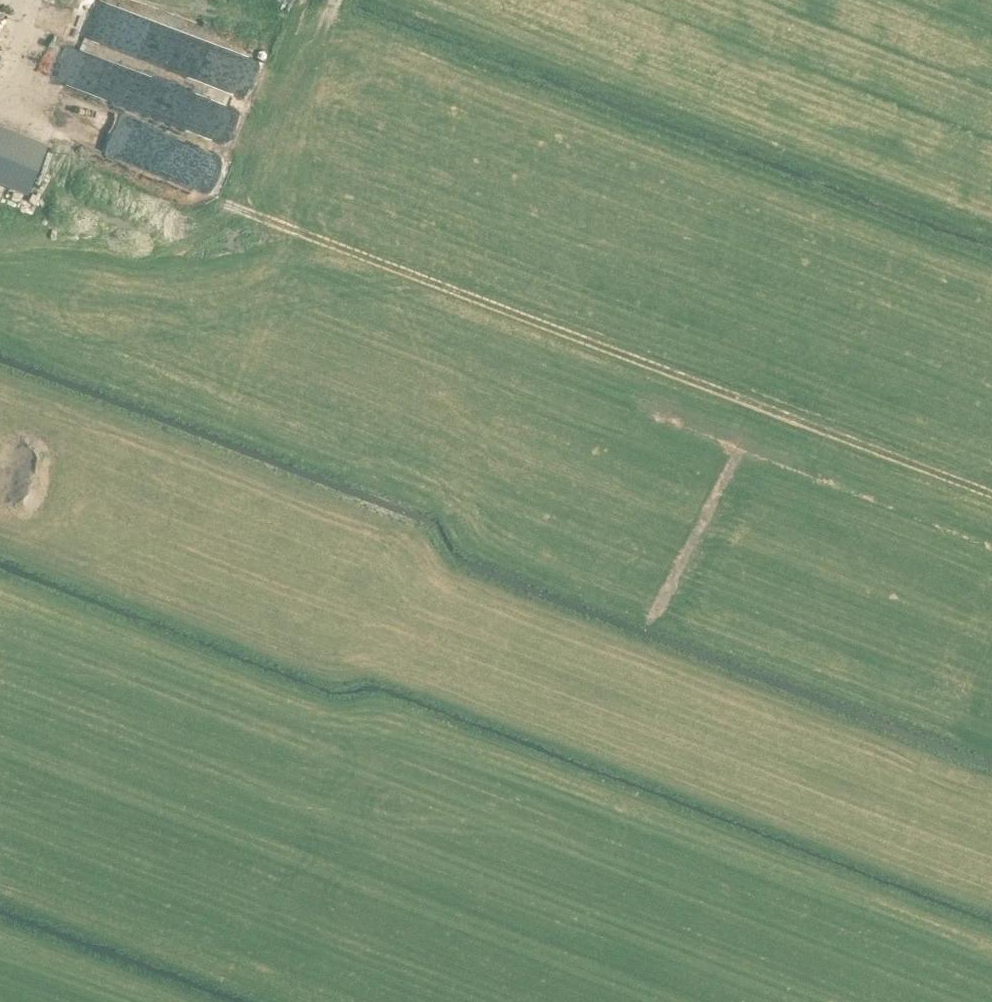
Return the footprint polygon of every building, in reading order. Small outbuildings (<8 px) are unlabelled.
[(252,54),(178,29),(178,27),(99,0),(94,0),(90,12),(89,18),(85,31),(85,37),(108,45),(107,66),(112,51),(118,53),(133,54),(136,55),(167,56),(166,68),(201,80),(180,80),(172,77),(137,76),(156,82),(155,116),(205,133),(206,118),(205,118),(223,119),(224,100),(181,85),(241,87),(252,54)] [(63,78),(103,99),(120,67),(79,46),(63,78)] [(0,125),(0,185),(31,197),(52,147),(0,125)]
